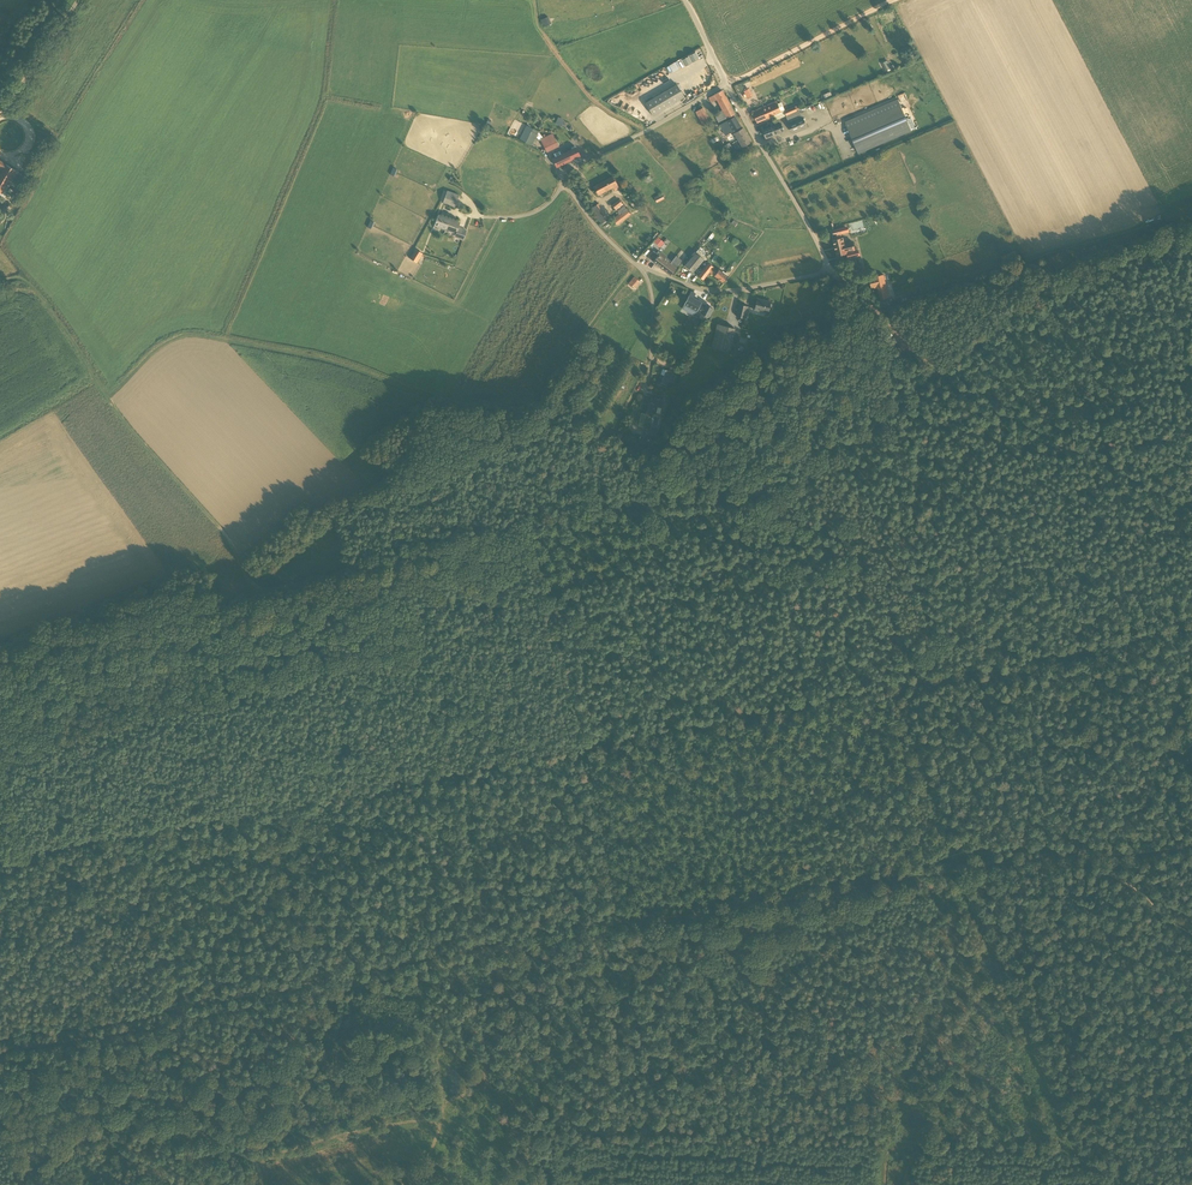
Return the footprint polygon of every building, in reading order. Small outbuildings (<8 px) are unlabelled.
[(544,26),(551,24),(548,16),(541,19),(544,26)] [(890,59),(884,62),(889,72),(895,69),(890,59)] [(670,73),(681,66),(676,60),(666,67),(670,73)] [(677,84),(645,103),(653,116),(684,97),(677,84)] [(711,102),(717,99),(722,109),(721,110),(721,111),(714,114),(718,122),(727,118),(735,114),(722,90),(714,94),(715,95),(709,98),(711,102)] [(859,154),(912,131),(898,99),(845,122),(859,154)] [(778,104),(778,103),(754,114),(758,122),(774,115),(775,116),(782,113),(781,111),(785,110),(781,102),(778,104)] [(798,105),(785,111),(787,115),(800,109),(798,105)] [(703,108),(696,112),(704,126),(712,122),(710,118),(709,118),(703,108)] [(555,122),(561,125),(564,119),(557,116),(555,122)] [(742,147),(751,142),(743,128),(742,128),(735,117),(720,125),(726,136),(733,131),(742,147)] [(803,118),(790,124),(794,133),(807,127),(803,118)] [(781,123),(771,127),(764,130),(767,138),(774,135),(784,132),(781,123)] [(521,139),(526,142),(533,129),(528,126),(521,139)] [(559,146),(553,134),(541,140),(547,152),(559,146)] [(727,152),(733,148),(728,142),(723,145),(727,152)] [(568,152),(572,160),(580,156),(576,148),(568,152)] [(572,160),(568,152),(553,159),(557,167),(572,160)] [(0,175),(0,193),(2,194),(16,170),(7,164),(0,175)] [(644,178),(650,173),(648,169),(641,174),(644,178)] [(593,187),(598,195),(618,185),(613,177),(593,187)] [(457,202),(459,195),(447,190),(445,197),(443,203),(455,207),(457,202)] [(656,202),(664,198),(662,194),(654,198),(656,202)] [(616,211),(623,205),(619,199),(612,205),(616,211)] [(599,203),(592,206),(598,223),(606,220),(599,203)] [(626,209),(613,219),(617,224),(630,214),(626,209)] [(460,223),(438,215),(435,224),(456,232),(455,236),(459,238),(463,239),(465,235),(466,231),(459,228),(460,223)] [(855,250),(854,244),(853,242),(845,244),(843,238),(834,240),(837,256),(847,254),(846,252),(855,250)] [(417,263),(422,253),(416,249),(410,259),(417,263)] [(660,253),(658,255),(653,251),(648,258),(671,275),(676,269),(664,260),(666,257),(660,253)] [(693,272),(704,259),(696,252),(685,265),(693,272)] [(709,272),(724,283),(728,277),(719,269),(718,270),(708,263),(698,276),(703,280),(709,272)] [(874,278),(869,279),(872,288),(875,288),(876,289),(877,288),(879,296),(878,296),(879,300),(889,298),(884,274),(873,277),(874,278)] [(639,281),(634,277),(629,283),(634,288),(639,281)] [(696,294),(691,291),(684,304),(701,313),(699,317),(706,321),(708,317),(713,308),(706,305),(704,307),(700,305),(702,302),(694,298),(696,294)] [(771,302),(765,301),(765,302),(757,300),(755,310),(768,313),(769,308),(770,308),(772,307),(772,305),(772,304),(770,303),(771,302)] [(745,318),(748,306),(739,304),(736,316),(745,318)] [(803,316),(812,313),(809,306),(801,310),(803,316)] [(729,352),(735,328),(717,324),(711,348),(729,352)] [(661,374),(658,382),(667,385),(670,378),(673,379),(675,375),(671,374),(672,372),(666,370),(664,375),(661,374)] [(663,400),(653,398),(652,403),(650,402),(648,412),(656,413),(656,412),(661,414),(663,400)] [(592,417),(590,422),(597,426),(599,422),(596,420),(597,419),(592,417)] [(653,439),(654,435),(655,436),(657,431),(647,428),(646,432),(646,433),(645,436),(653,439)]
